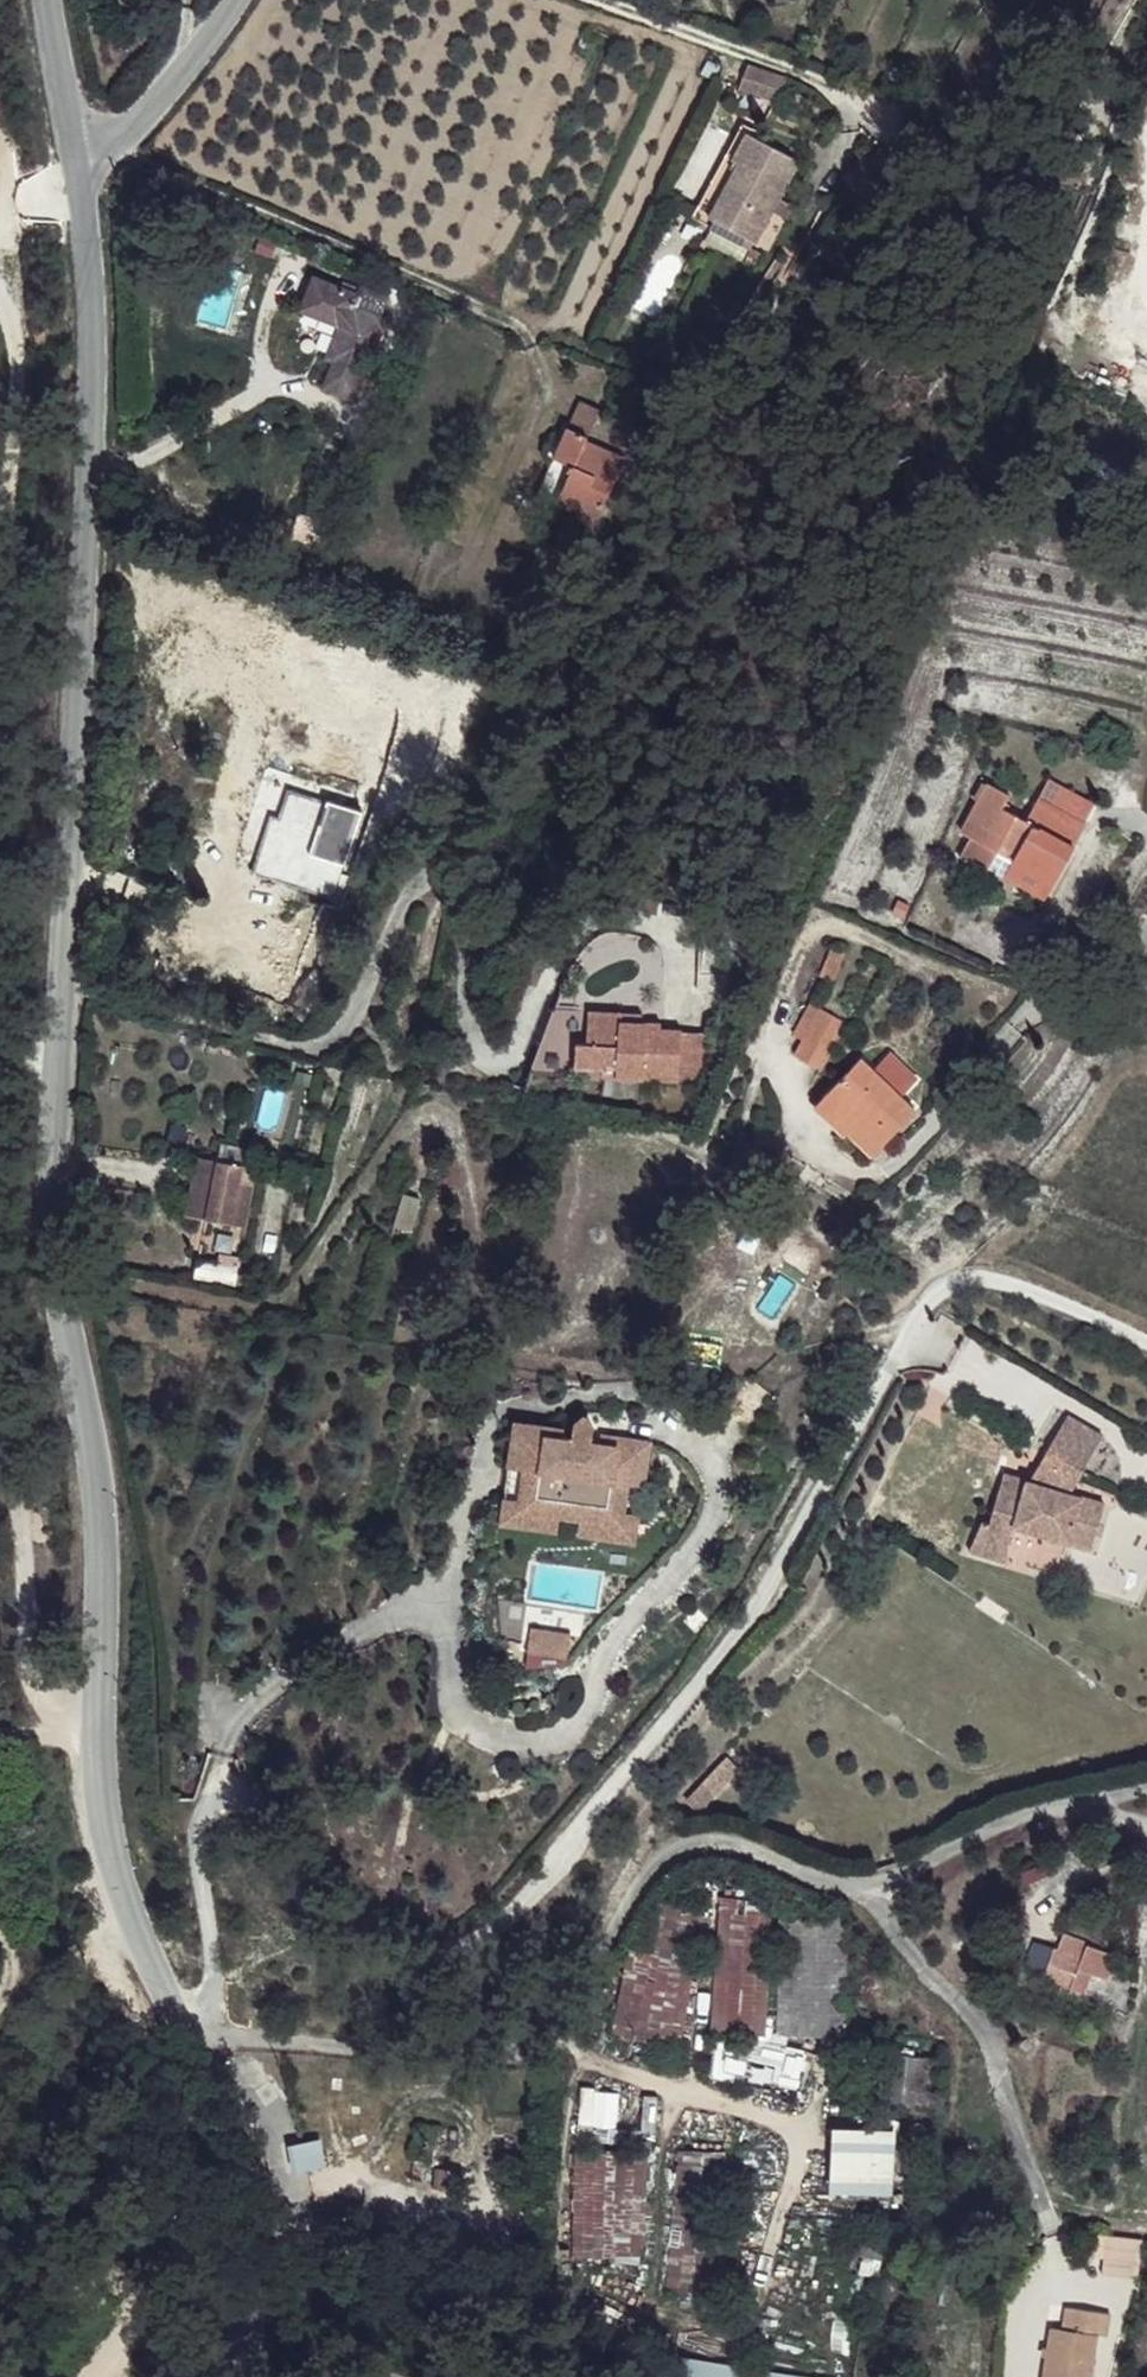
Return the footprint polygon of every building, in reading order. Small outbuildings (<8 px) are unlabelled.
[(786,73),(748,60),(738,85),(777,97),(786,73)] [(741,160),(735,158),(752,128),(743,121),(696,215),(731,233),(738,226),(714,213),(741,160)] [(804,153),(752,128),(735,158),(741,160),(714,213),(738,226),(804,153)] [(763,237),(804,153),(738,226),(763,237)] [(763,237),(738,226),(731,233),(773,254),(778,243),(763,237)] [(348,297),(307,282),(293,310),(329,326),(315,363),(327,368),(317,392),(347,402),(378,324),(345,309),(348,297)] [(584,442),(562,433),(547,464),(563,472),(550,505),(572,515),(569,522),(587,529),(617,461),(584,446),(584,442)] [(305,526),(290,520),(280,546),(295,553),(305,526)] [(1046,775),(1036,796),(1080,817),(1089,796),(1046,775)] [(254,870),(328,896),(359,811),(285,784),(254,870)] [(1009,793),(986,784),(961,833),(970,838),(961,858),(988,869),(997,849),(1000,841),(1019,849),(1016,857),(1057,878),(1085,820),(1080,817),(1036,796),(1026,819),(1004,808),(1009,793)] [(1019,849),(1000,841),(997,849),(1016,857),(1019,849)] [(1057,878),(1016,857),(1009,869),(1052,890),(1057,878)] [(283,920),(274,948),(292,951),(301,925),(313,930),(317,916),(296,910),(291,922),(283,920)] [(622,1012),(589,1009),(586,1040),(578,1040),(576,1065),(601,1067),(602,1074),(678,1081),(680,1031),(662,1028),(661,1023),(623,1020),(622,1012)] [(698,1014),(688,1013),(687,1022),(697,1025),(701,1019),(698,1014)] [(818,1018),(794,1057),(802,1063),(827,1023),(818,1018)] [(802,1063),(799,1069),(826,1085),(854,1038),(827,1023),(802,1063)] [(871,1063),(834,1099),(861,1127),(854,1134),(880,1159),(924,1117),(871,1063)] [(834,1099),(823,1110),(850,1138),(854,1134),(861,1127),(834,1099)] [(221,1164),(204,1160),(193,1219),(209,1223),(221,1164)] [(221,1164),(209,1223),(232,1227),(236,1209),(242,1210),(246,1188),(239,1187),(241,1169),(221,1164)] [(242,1272),(203,1264),(199,1282),(239,1288),(242,1272)] [(560,1437),(512,1429),(496,1517),(555,1529),(557,1515),(574,1518),(572,1532),(630,1543),(646,1452),(601,1444),(599,1453),(589,1451),(591,1442),(595,1424),(586,1413),(573,1423),(570,1440),(569,1447),(558,1444),(560,1437)] [(1098,1434),(1062,1414),(1036,1460),(1072,1480),(1098,1434)] [(514,1417),(512,1429),(560,1437),(563,1427),(514,1417)] [(602,1435),(601,1444),(646,1452),(648,1442),(602,1435)] [(570,1440),(560,1437),(558,1444),(569,1447),(570,1440)] [(601,1444),(591,1442),(589,1451),(599,1453),(601,1444)] [(1072,1480),(1036,1460),(1025,1481),(1066,1492),(1072,1480)] [(1025,1481),(1002,1474),(988,1524),(1014,1535),(1016,1528),(1093,1544),(1103,1500),(1066,1492),(1025,1481)] [(987,1529),(988,1524),(981,1522),(972,1552),(1008,1564),(1014,1535),(987,1529)] [(1014,1535),(988,1524),(987,1529),(1014,1535)] [(565,1625),(527,1617),(523,1638),(560,1645),(565,1625)] [(766,2030),(769,1898),(713,1896),(710,2029),(766,2030)] [(1046,1974),(1085,1985),(1090,1966),(1105,1970),(1112,1947),(1058,1931),(1054,1945),(1032,1939),(1024,1968),(1046,1974)] [(617,1961),(616,2034),(687,2035),(688,1962),(617,1961)] [(833,2121),(826,2186),(890,2194),(898,2128),(833,2121)] [(644,2260),(645,2129),(589,2129),(589,2147),(572,2146),(570,2259),(644,2260)] [(319,2138),(289,2140),(291,2165),(321,2162),(319,2138)] [(669,2148),(668,2295),(725,2295),(726,2149),(669,2148)] [(1098,2275),(1139,2277),(1142,2236),(1101,2233),(1098,2275)] [(1041,2376),(1088,2376),(1093,2338),(1102,2339),(1105,2316),(1061,2311),(1058,2333),(1047,2331),(1041,2376)] [(691,2352),(686,2376),(822,2376),(691,2352)]
